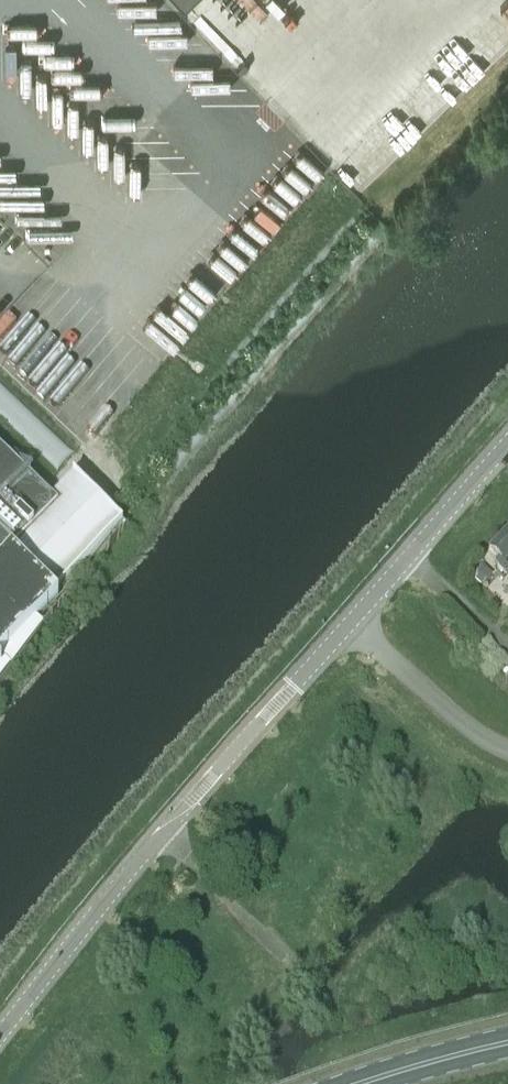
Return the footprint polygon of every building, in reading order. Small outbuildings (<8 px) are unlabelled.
[(6,674),(1,669),(64,604),(56,597),(124,526),(80,484),(66,498),(66,499),(58,492),(51,499),(0,450),(0,680),(6,674)] [(507,572),(507,528),(488,549),(498,558),(493,564),(505,575),(507,572)]
